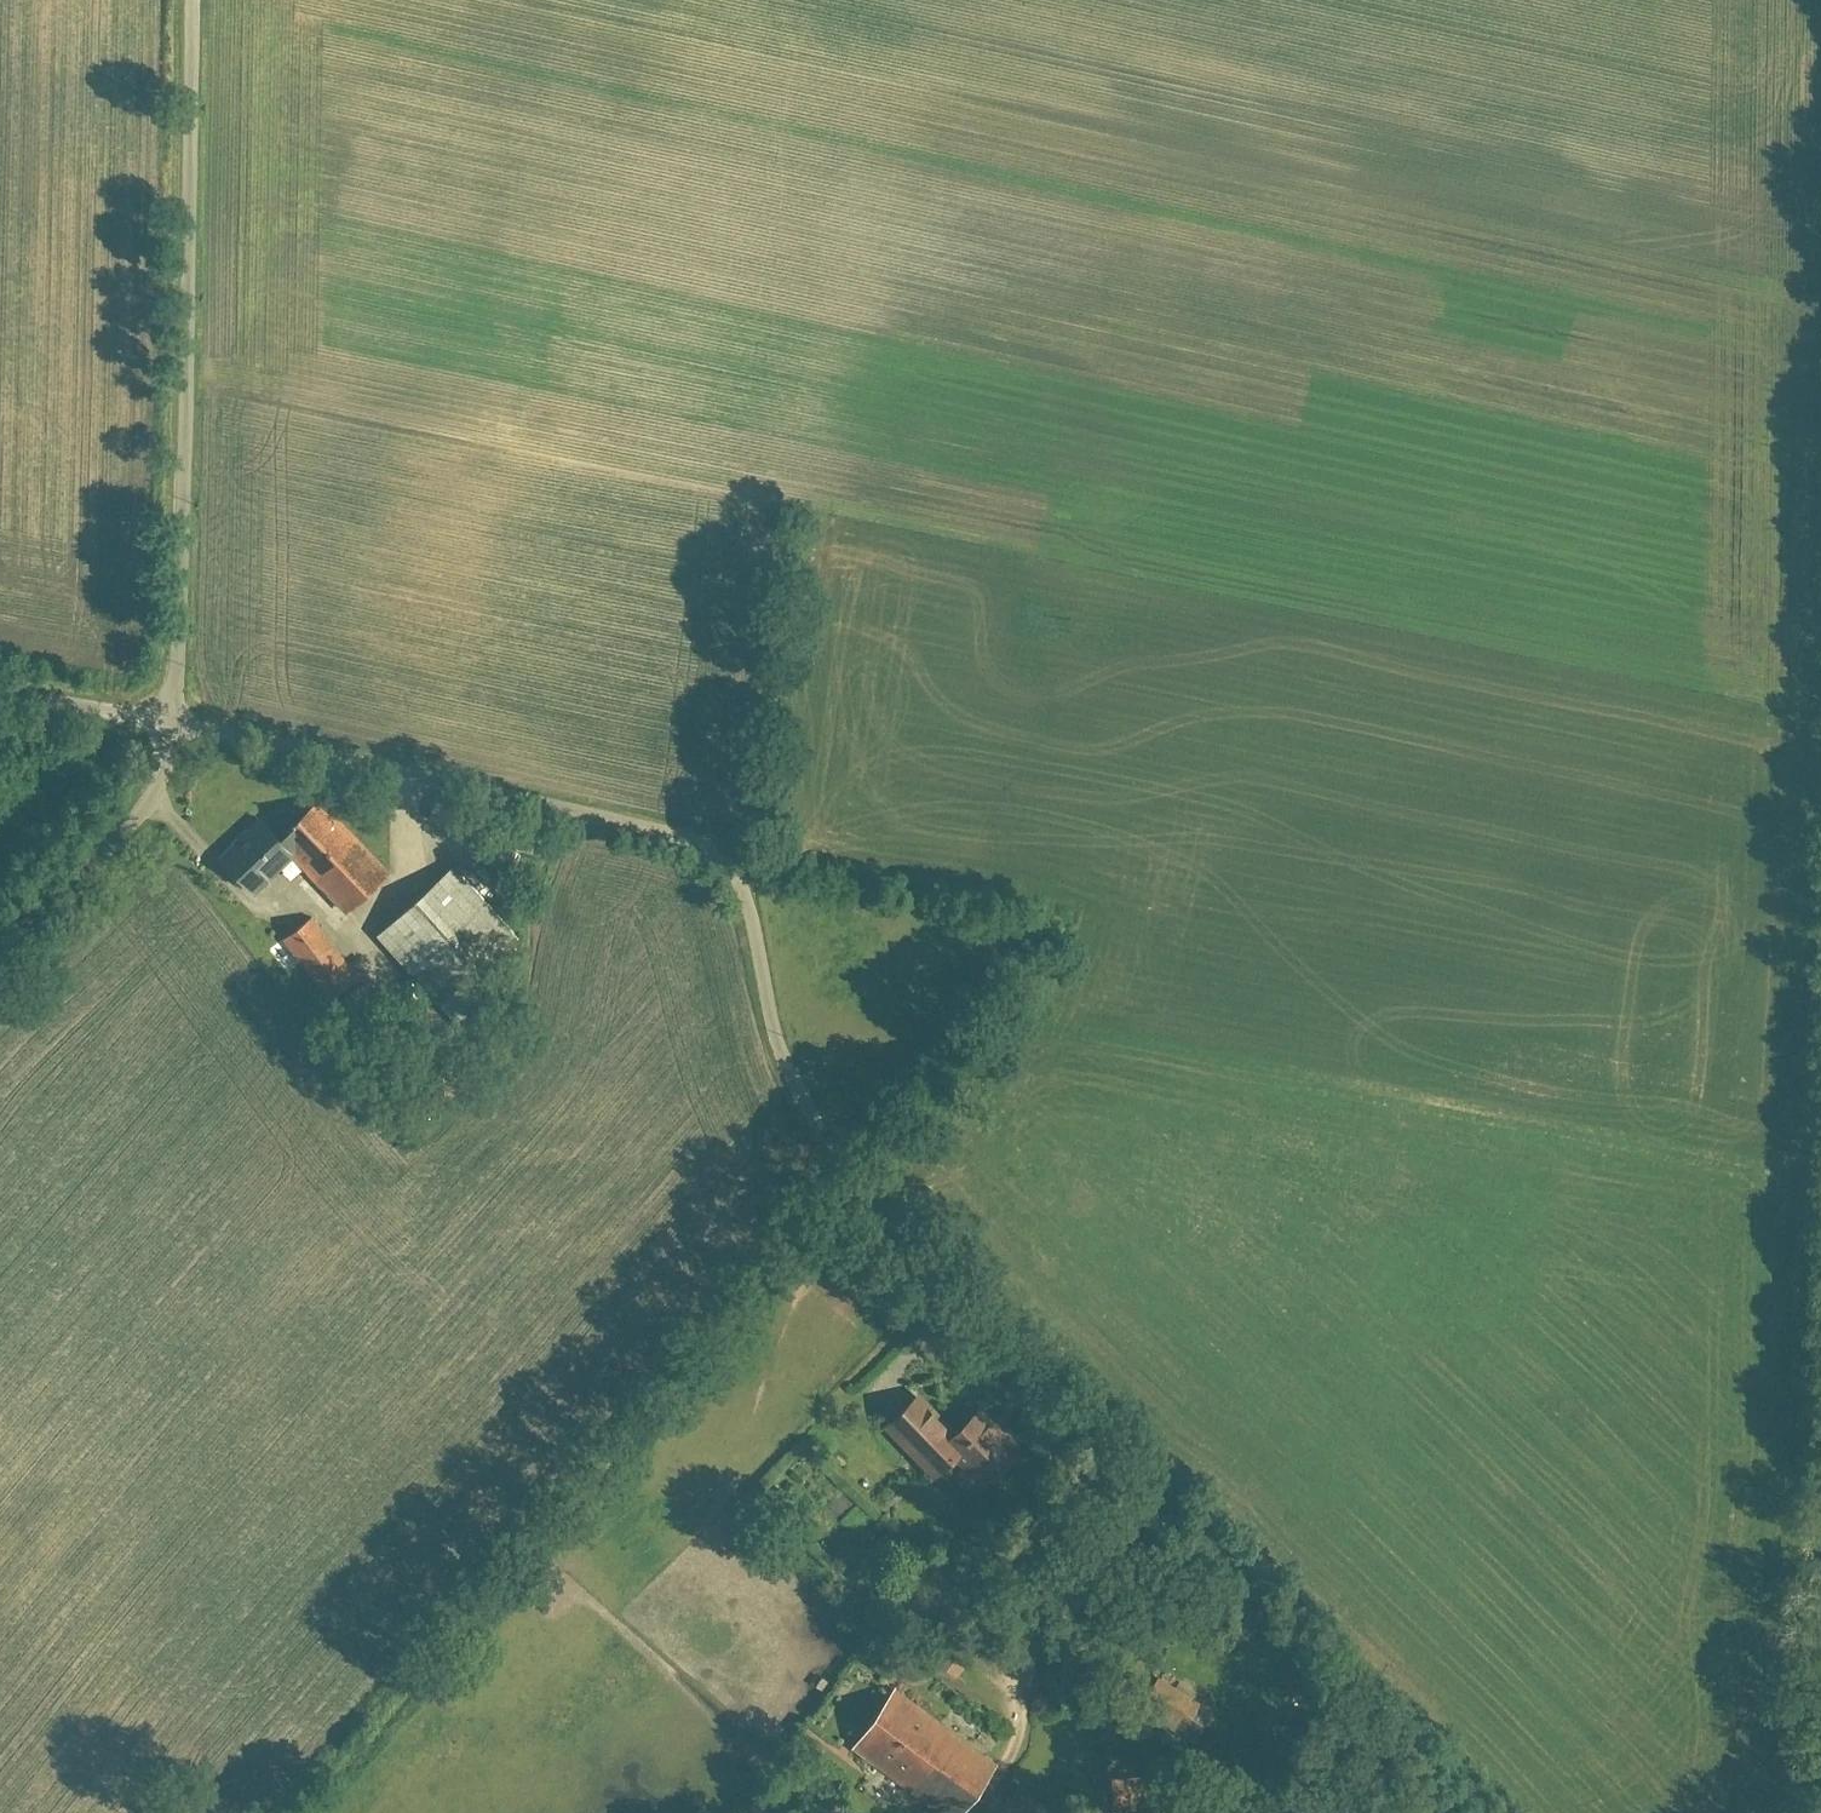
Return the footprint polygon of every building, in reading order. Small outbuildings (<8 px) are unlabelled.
[(398,876),(328,802),(287,836),(270,818),(220,857),(259,894),(298,859),(351,916),(398,876)] [(466,871),(384,932),(442,1010),(525,949),(466,871)] [(334,919),(293,954),(389,1066),(429,1032),(334,919)] [(1033,1453),(984,1410),(971,1426),(928,1388),(892,1428),(946,1475),(952,1469),(989,1502),(1033,1453)] [(1160,1680),(1140,1712),(1189,1743),(1210,1711),(1160,1680)] [(857,1750),(939,1812),(970,1812),(1007,1765),(906,1687),(857,1750)] [(1096,1786),(1129,1812),(1162,1812),(1179,1793),(1126,1750),(1096,1786)]
